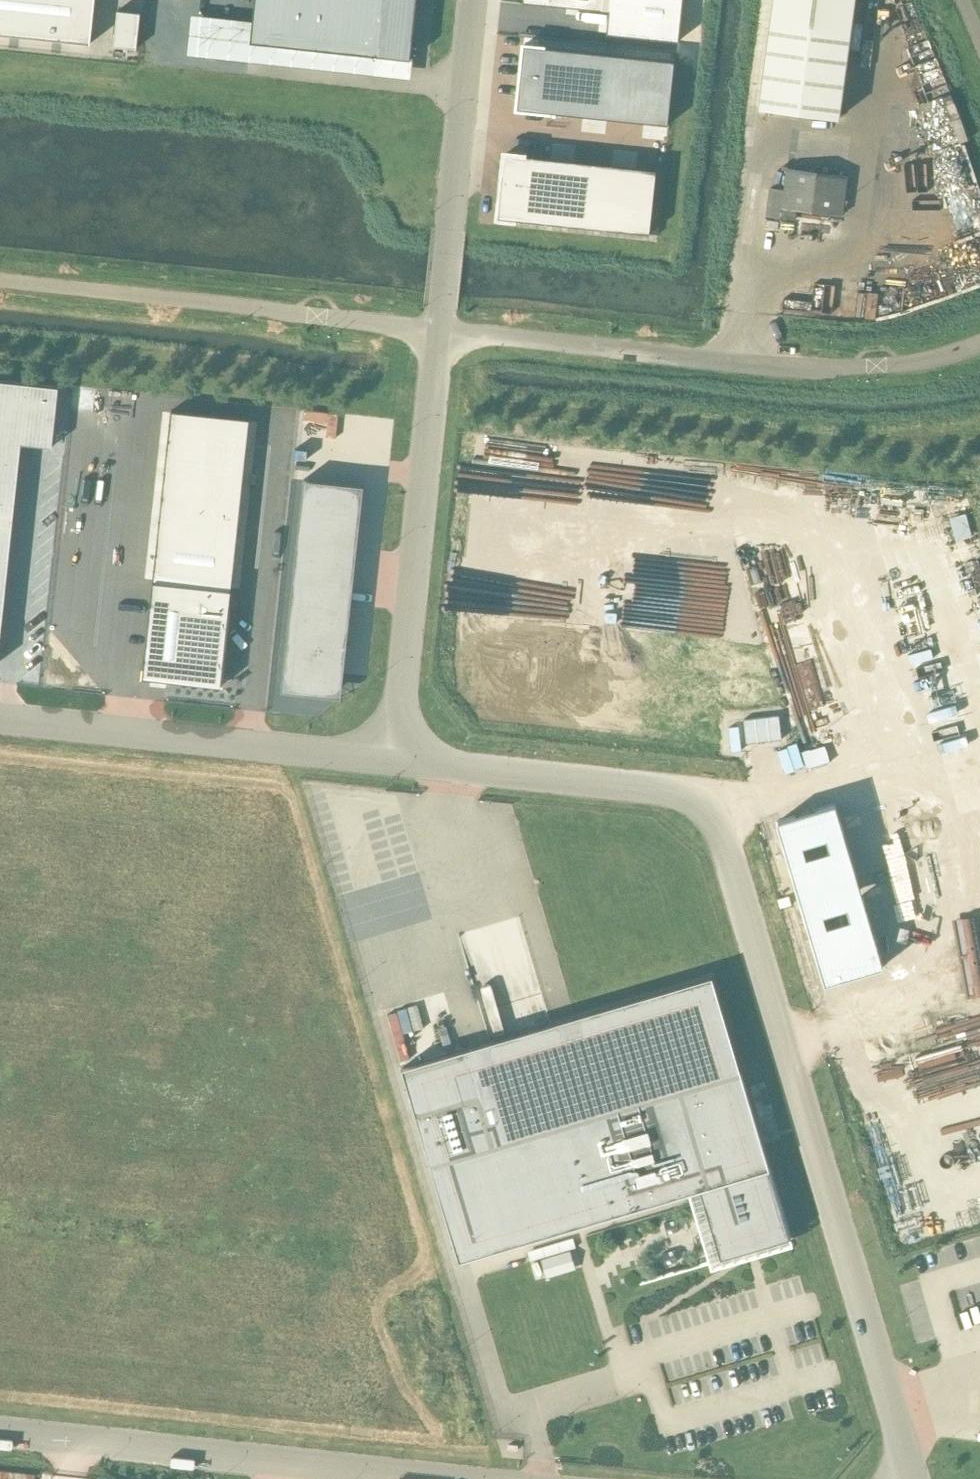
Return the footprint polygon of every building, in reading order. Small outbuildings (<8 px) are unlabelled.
[(91,44),(95,0),(0,0),(0,34),(91,44)] [(251,43),(411,59),(417,0),(255,0),(251,43)] [(523,2),(609,11),(607,34),(678,41),(683,0),(523,0),(523,2)] [(758,107),(839,118),(855,0),(773,0),(758,107)] [(117,11),(114,46),(137,49),(141,13),(117,11)] [(524,45),(517,109),(668,125),(675,61),(599,53),(524,45)] [(796,209),(842,215),(852,136),(793,128),(785,191),(771,189),(767,216),(795,219),(796,209)] [(505,154),(498,218),(650,234),(656,170),(505,154)] [(21,443),(53,447),(59,387),(0,381),(0,647),(21,443)] [(171,411),(142,678),(221,686),(250,419),(171,411)] [(304,480),(282,691),(341,698),(363,486),(304,480)] [(834,804),(777,821),(825,983),(883,966),(834,804)] [(713,975),(402,1067),(459,1261),(690,1192),(711,1263),(791,1239),(713,975)]
